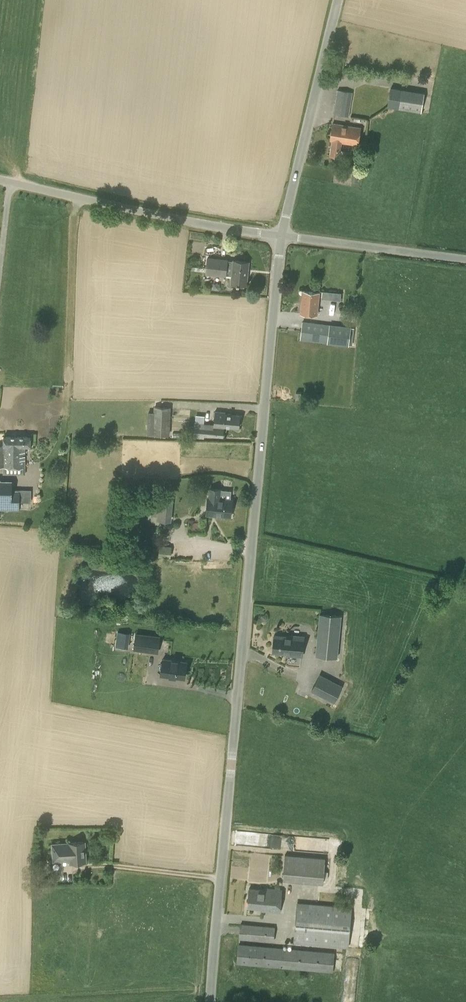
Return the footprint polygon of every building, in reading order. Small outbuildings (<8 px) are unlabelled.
[(352,92),(337,90),(333,114),(348,116),(352,92)] [(401,90),(398,108),(421,112),(424,93),(401,90)] [(333,124),(330,140),(332,141),(330,156),(339,158),(340,157),(342,157),(343,151),(341,150),(341,146),(342,143),(358,145),(360,129),(333,124)] [(248,262),(234,260),(234,261),(218,258),(218,257),(206,256),(205,273),(216,274),(226,275),(233,276),(232,284),(246,285),(248,262)] [(317,314),(319,293),(303,291),(301,313),(317,314)] [(330,300),(340,301),(341,293),(331,292),(330,300)] [(348,345),(350,327),(303,322),(300,339),(348,345)] [(153,434),(169,435),(171,407),(154,406),(153,434)] [(225,412),(216,412),(215,424),(194,422),(193,437),(204,438),(205,435),(223,437),(224,427),(238,428),(239,415),(225,414),(225,412)] [(4,436),(4,445),(0,445),(0,467),(25,467),(25,446),(30,446),(30,436),(4,436)] [(12,509),(12,482),(0,482),(0,509),(12,509)] [(222,489),(209,488),(206,514),(231,516),(232,500),(221,499),(222,489)] [(171,522),(173,498),(159,496),(156,520),(171,522)] [(337,657),(341,615),(319,614),(316,655),(337,657)] [(163,638),(136,634),(134,649),(161,652),(163,638)] [(288,636),(274,635),(272,651),(287,653),(287,654),(302,656),(304,636),(288,635),(288,636)] [(161,675),(184,678),(187,662),(163,659),(161,675)] [(334,701),(342,686),(319,674),(312,690),(334,701)] [(86,861),(85,841),(52,844),(54,861),(70,859),(70,862),(86,861)] [(328,879),(328,872),(324,872),(325,858),(286,854),(283,880),(323,883),(323,879),(328,879)] [(249,888),(247,907),(262,909),(262,910),(280,912),(283,890),(264,888),(264,890),(249,888)] [(351,908),(297,903),(294,942),(349,947),(351,908)] [(274,927),(241,924),(239,939),(274,941),(274,927)] [(333,971),(334,952),(239,944),(237,963),(333,971)]
